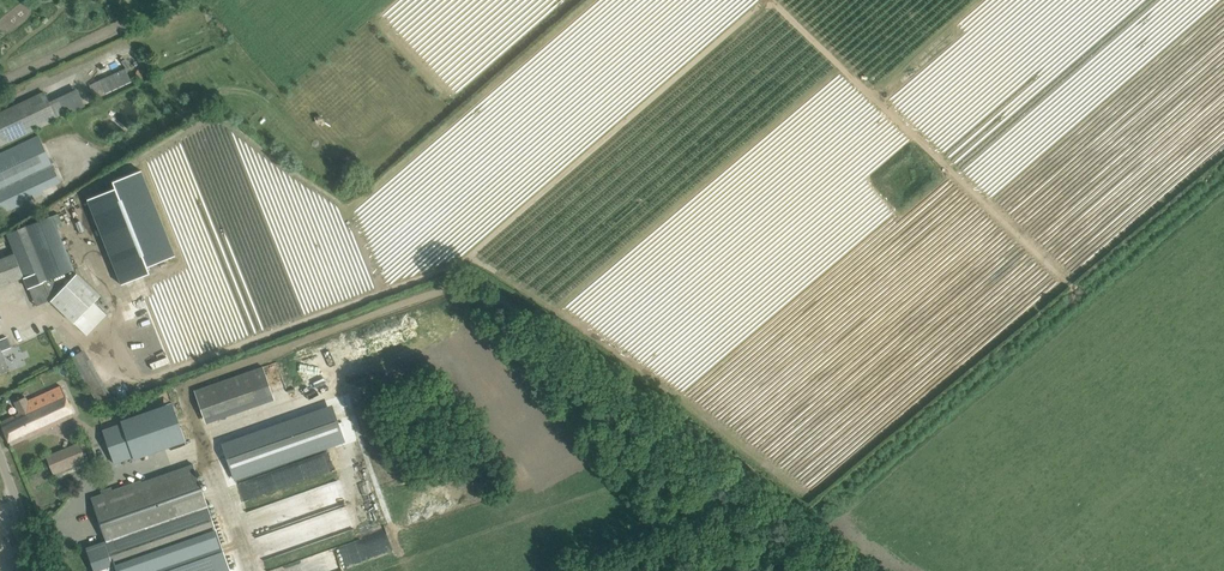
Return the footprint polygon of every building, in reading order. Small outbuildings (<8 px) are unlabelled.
[(107,93),(132,81),(126,68),(101,80),(107,93)] [(135,78),(141,80),(145,71),(139,68),(135,78)] [(55,120),(44,92),(0,113),(0,146),(55,120)] [(3,212),(44,193),(43,191),(37,178),(54,170),(53,167),(54,167),(39,137),(0,155),(0,214),(3,212)] [(145,268),(176,255),(142,170),(110,184),(112,189),(88,199),(122,285),(147,274),(145,268)] [(25,277),(28,288),(32,286),(36,296),(48,292),(51,301),(74,324),(101,295),(72,270),(76,268),(53,215),(8,234),(16,254),(0,260),(0,287),(25,277)] [(129,351),(159,337),(156,331),(126,344),(129,351)] [(9,371),(2,351),(11,348),(7,337),(0,340),(0,374),(9,371)] [(273,394),(267,378),(263,367),(195,391),(199,402),(204,418),(273,394)] [(68,399),(62,386),(61,385),(28,400),(26,397),(15,402),(20,413),(1,422),(11,444),(74,415),(67,400),(68,399)] [(121,425),(102,432),(114,466),(133,460),(134,462),(185,444),(172,405),(120,423),(121,425)] [(80,442),(47,455),(54,474),(87,461),(80,442)] [(331,453),(270,470),(274,487),(336,470),(331,453)] [(88,549),(96,570),(231,570),(212,513),(195,466),(142,484),(140,481),(104,494),(92,498),(108,542),(88,549)] [(367,469),(356,471),(362,494),(373,491),(367,469)] [(326,511),(346,504),(338,480),(317,487),(326,511)]
